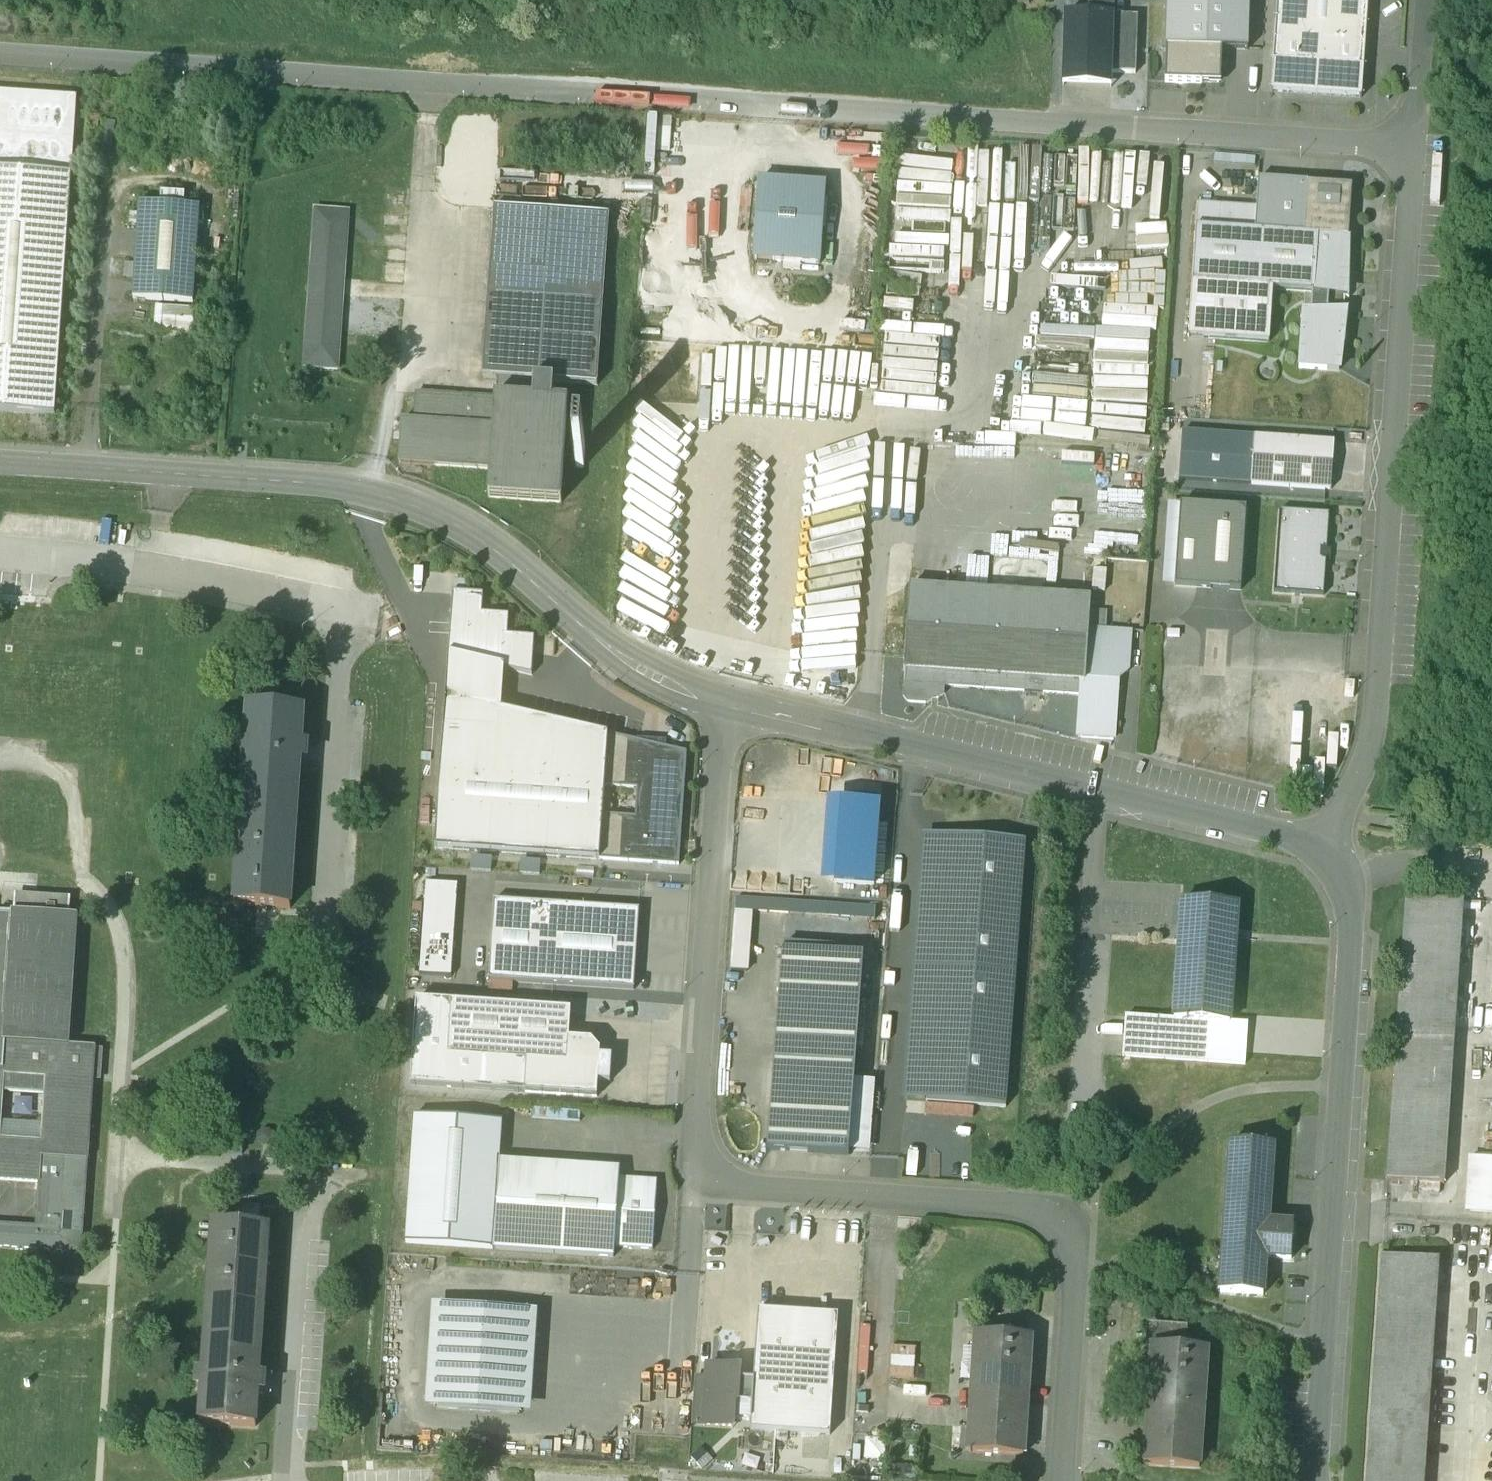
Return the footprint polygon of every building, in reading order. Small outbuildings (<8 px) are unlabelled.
[(1165,83),(1222,84),(1223,49),(1250,50),(1251,0),(1167,0),(1165,83)] [(1271,91),(1271,93),(1361,99),(1361,97),(1368,0),(1277,0),(1271,91)] [(1099,16),(1064,15),(1062,86),(1111,88),(1111,73),(1135,74),(1137,17),(1113,17),(1113,10),(1099,10),(1099,16)] [(0,88),(0,170),(71,175),(77,93),(0,88)] [(676,151),(677,115),(655,115),(654,162),(665,162),(665,151),(676,151)] [(960,203),(983,203),(983,179),(995,179),(995,150),(962,149),(960,203)] [(0,170),(0,411),(55,415),(71,175),(0,170)] [(1308,176),(1259,173),(1256,232),(1304,235),(1308,176)] [(800,183),(759,180),(753,260),(783,262),(794,263),(800,183)] [(825,185),(800,183),(794,263),(800,264),(819,265),(825,185)] [(1351,187),(1308,184),(1304,235),(1348,238),(1351,187)] [(199,208),(139,204),(133,300),(193,304),(199,208)] [(1258,208),(1197,204),(1196,228),(1255,232),(1256,232),(1258,208)] [(608,216),(495,208),(483,378),(554,383),(596,386),(608,216)] [(1046,234),(1047,209),(1012,208),(1012,215),(1024,215),(1023,238),(1030,238),(1029,262),(1041,263),(1042,233),(1046,234)] [(348,212),(315,210),(304,367),(337,369),(348,212)] [(1255,232),(1196,228),(1192,283),(1251,288),(1255,232)] [(1256,232),(1255,232),(1251,288),(1273,289),(1313,292),(1312,304),(1302,304),(1299,363),(1343,365),(1345,342),(1348,342),(1350,299),(1350,271),(1346,271),(1348,238),(1304,235),(1256,232)] [(404,284),(405,263),(383,261),(381,281),(404,284)] [(794,263),(783,262),(783,269),(799,270),(800,264),(794,263)] [(1251,288),(1192,283),(1189,337),(1270,341),(1273,289),(1251,288)] [(156,307),(154,332),(197,336),(199,311),(156,307)] [(554,383),(497,379),(495,398),(416,393),(414,421),(402,420),(399,464),(490,470),(489,498),(560,503),(564,447),(569,447),(570,428),(566,427),(567,403),(553,403),(554,383)] [(1254,437),(1182,432),(1179,479),(1251,485),(1254,437)] [(1334,442),(1254,437),(1251,485),(1331,490),(1334,442)] [(585,447),(577,447),(575,468),(583,468),(585,447)] [(1246,509),(1180,504),(1175,586),(1240,591),(1246,509)] [(1329,514),(1279,511),(1273,593),(1323,596),(1326,561),(1322,561),(1323,550),(1326,550),(1329,514)] [(1090,599),(909,587),(904,670),(905,670),(904,684),(944,686),(1081,695),(1083,695),(1083,682),(1085,682),(1088,629),(1090,599)] [(452,588),(436,845),(679,863),(687,749),(500,715),(503,669),(532,679),(535,634),(505,631),(507,612),(481,610),(481,592),(452,588)] [(1130,632),(1088,629),(1085,682),(1083,682),(1083,695),(1081,695),(1078,738),(1113,740),(1117,685),(1114,682),(1128,671),(1130,632)] [(904,684),(903,696),(908,702),(926,703),(932,698),(937,699),(944,693),(944,686),(904,684)] [(306,709),(246,705),(234,903),(294,906),(306,709)] [(873,885),(879,806),(866,803),(829,802),(821,881),(823,883),(865,886),(873,885)] [(1387,820),(1389,835),(1402,834),(1401,819),(1387,820)] [(1027,841),(927,835),(911,1100),(1010,1107),(1027,841)] [(459,974),(462,882),(430,881),(426,973),(459,974)] [(74,1050),(76,1031),(83,917),(73,916),(74,896),(0,891),(0,1186),(41,1188),(38,1229),(0,1226),(0,1249),(86,1254),(87,1231),(98,1051),(74,1050)] [(1463,902),(1406,898),(1387,1180),(1444,1184),(1463,902)] [(1237,905),(1182,901),(1174,1020),(1208,1022),(1229,1024),(1237,905)] [(638,913),(493,904),(488,979),(633,988),(638,913)] [(864,957),(782,951),(768,1149),(850,1155),(864,957)] [(569,1002),(416,993),(412,1084),(525,1093),(526,1054),(569,1055),(570,1033),(569,1002)] [(1208,1022),(1174,1020),(1126,1017),(1124,1058),(1205,1063),(1208,1022)] [(1205,1063),(1245,1065),(1247,1024),(1229,1024),(1208,1022),(1205,1063)] [(526,1054),(525,1093),(596,1098),(599,1051),(591,1035),(570,1033),(569,1055),(526,1054)] [(504,1118),(413,1112),(407,1245),(493,1249),(504,1118)] [(1273,1146),(1230,1143),(1220,1293),(1263,1296),(1265,1259),(1291,1260),(1293,1225),(1268,1223),(1273,1146)] [(1474,1156),(1473,1218),(1491,1218),(1491,1156),(1474,1156)] [(620,1169),(499,1161),(493,1249),(614,1257),(619,1179),(620,1169)] [(657,1181),(619,1179),(615,1247),(652,1250),(657,1181)] [(204,1424),(258,1428),(261,1394),(266,1394),(267,1376),(262,1376),(270,1228),(212,1224),(203,1373),(196,1372),(195,1388),(201,1389),(199,1424),(204,1424)] [(1381,1256),(1366,1480),(1424,1480),(1439,1260),(1381,1256)] [(526,1311),(444,1306),(437,1408),(519,1414),(526,1311)] [(838,1316),(758,1311),(754,1379),(752,1421),(751,1421),(750,1430),(830,1436),(838,1316)] [(1031,1338),(976,1334),(968,1453),(1023,1456),(1031,1338)] [(895,1346),(895,1377),(920,1377),(920,1346),(895,1346)] [(1207,1350),(1152,1346),(1143,1465),(1199,1468),(1207,1350)] [(740,1369),(707,1367),(706,1379),(704,1414),(703,1428),(733,1429),(734,1420),(751,1421),(752,1421),(754,1379),(740,1378),(740,1369)] [(706,1379),(695,1378),(692,1413),(704,1414),(706,1379)] [(869,1438),(869,1457),(889,1458),(889,1438),(869,1438)] [(1280,1468),(1279,1480),(1291,1480),(1292,1469),(1280,1468)]
